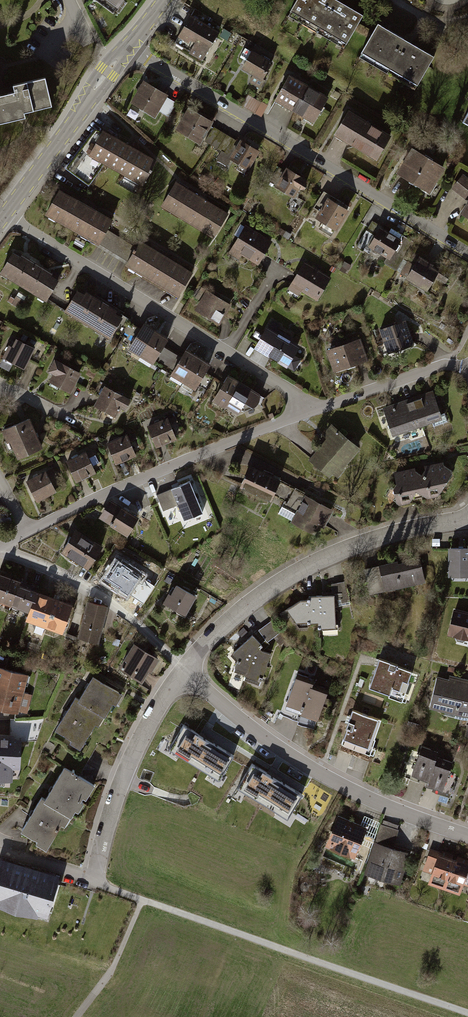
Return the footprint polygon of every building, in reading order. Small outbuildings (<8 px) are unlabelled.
[(120,12),(128,0),(102,0),(120,12)] [(337,0),(295,0),(289,11),(347,43),(363,15),(337,0)] [(221,31),(192,14),(175,42),(204,59),(221,31)] [(360,53),(416,86),(434,54),(378,22),(360,53)] [(274,65),(250,52),(242,68),(266,81),(274,65)] [(330,100),(289,77),(274,102),(315,125),(330,100)] [(17,121),(25,119),(24,113),(52,107),(46,79),(13,86),(14,94),(8,95),(0,97),(0,124),(17,121)] [(167,96),(143,83),(132,102),(155,116),(167,96)] [(252,109),(264,114),(268,104),(257,99),(252,109)] [(213,121),(189,106),(176,128),(201,142),(213,121)] [(392,142),(349,115),(336,136),(379,163),(392,142)] [(104,162),(143,184),(156,160),(103,128),(101,130),(95,126),(66,167),(89,184),(104,162)] [(260,155),(241,143),(229,161),(249,173),(260,155)] [(447,173),(414,151),(398,174),(431,196),(447,173)] [(308,181),(286,168),(274,189),(297,202),(308,181)] [(467,200),(460,213),(467,218),(467,177),(463,173),(451,188),(467,200)] [(161,207),(212,238),(227,214),(175,182),(161,207)] [(58,190),(43,216),(99,247),(114,221),(58,190)] [(350,215),(329,201),(318,219),(339,232),(350,215)] [(273,245),(245,229),(230,255),(258,271),(273,245)] [(403,243),(381,229),(368,247),(390,262),(403,243)] [(142,243),(127,268),(178,298),(193,273),(142,243)] [(46,299),(58,278),(13,251),(0,273),(45,300),(46,299)] [(433,264),(418,255),(405,277),(427,290),(439,269),(432,266),(433,264)] [(331,280),(305,264),(290,289),(316,305),(331,280)] [(122,315),(77,289),(64,310),(63,311),(109,338),(122,315)] [(234,306),(206,289),(194,309),(222,326),(234,306)] [(153,362),(168,337),(159,331),(150,326),(143,322),(128,348),(153,362)] [(407,322),(381,331),(390,358),(417,349),(407,322)] [(299,346),(266,326),(259,338),(253,347),(277,361),(294,371),(301,359),(294,355),(299,346)] [(34,349),(16,339),(5,359),(23,368),(34,349)] [(362,340),(330,351),(338,374),(370,363),(362,340)] [(195,355),(188,350),(172,375),(196,390),(212,365),(205,361),(195,355)] [(80,373),(54,359),(48,371),(54,375),(51,381),(70,391),(80,373)] [(235,380),(229,376),(214,403),(239,417),(254,390),(245,385),(235,380)] [(130,403),(105,388),(94,409),(119,423),(130,403)] [(400,406),(387,410),(395,439),(444,425),(436,396),(422,400),(400,406)] [(29,418),(3,429),(16,458),(42,447),(29,418)] [(168,419),(148,428),(157,448),(177,439),(168,419)] [(361,451),(333,429),(309,461),(337,482),(361,451)] [(128,435),(107,444),(115,464),(137,456),(128,435)] [(83,455),(68,461),(77,483),(92,476),(83,455)] [(424,469),(421,475),(422,480),(416,491),(428,498),(437,497),(452,473),(452,470),(443,465),(443,461),(424,465),(424,469)] [(273,500),(282,481),(251,466),(242,485),(273,500)] [(415,471),(414,467),(393,472),(396,483),(392,488),(395,502),(398,504),(409,502),(416,491),(422,480),(421,475),(415,471)] [(46,473),(27,482),(36,501),(55,492),(46,473)] [(201,512),(189,482),(180,485),(156,495),(163,512),(178,506),(184,519),(201,512)] [(334,511),(303,496),(291,520),(322,535),(334,511)] [(143,519),(115,503),(104,522),(131,538),(143,519)] [(103,549),(76,532),(63,552),(91,570),(103,549)] [(450,549),(450,578),(467,578),(467,549),(464,549),(450,549)] [(130,565),(117,556),(104,577),(113,583),(111,586),(126,596),(139,575),(128,568),(130,565)] [(421,558),(381,567),(386,593),(427,585),(421,558)] [(0,575),(0,603),(30,613),(38,593),(39,588),(0,575)] [(199,597),(177,585),(166,603),(188,616),(199,597)] [(30,613),(28,621),(47,628),(57,599),(38,593),(30,613)] [(301,604),(289,610),(299,626),(338,625),(336,596),(322,597),(312,598),(301,604)] [(74,605),(57,599),(47,628),(64,634),(74,605)] [(108,608),(87,602),(78,638),(99,643),(108,608)] [(455,611),(449,644),(467,647),(467,614),(455,611)] [(265,629),(260,632),(269,645),(285,634),(276,621),(270,625),(265,629)] [(262,648),(255,638),(232,655),(241,664),(236,672),(249,677),(262,648)] [(160,660),(134,645),(119,670),(145,686),(160,660)] [(275,653),(262,648),(249,677),(247,682),(260,687),(275,653)] [(402,675),(374,666),(365,692),(393,701),(402,675)] [(0,668),(0,707),(22,712),(30,675),(0,668)] [(436,677),(429,708),(467,717),(467,685),(436,677)] [(316,684),(298,678),(288,707),(306,713),(313,691),(316,684)] [(122,696),(95,679),(80,703),(108,720),(122,696)] [(328,696),(313,691),(306,713),(303,720),(318,725),(328,696)] [(100,732),(108,720),(80,703),(76,701),(56,733),(75,744),(72,749),(81,754),(96,729),(100,732)] [(380,720),(353,710),(341,744),(352,748),(354,742),(370,748),(380,720)] [(234,755),(183,724),(169,748),(220,779),(234,755)] [(20,780),(20,755),(22,738),(15,737),(13,733),(0,733),(0,780),(20,780)] [(439,759),(422,753),(414,779),(430,784),(438,762),(439,759)] [(430,784),(428,791),(444,796),(454,767),(438,762),(430,784)] [(303,794),(252,763),(237,787),(288,818),(303,794)] [(67,772),(46,804),(74,822),(95,790),(67,772)] [(46,804),(42,801),(21,834),(39,845),(36,849),(46,855),(63,830),(67,833),(74,822),(46,804)] [(356,858),(369,828),(340,816),(327,845),(356,858)] [(412,857),(375,845),(366,874),(402,885),(412,857)] [(432,851),(421,882),(467,898),(467,864),(465,863),(447,856),(432,851)] [(0,861),(0,910),(50,926),(64,881),(0,861)]
